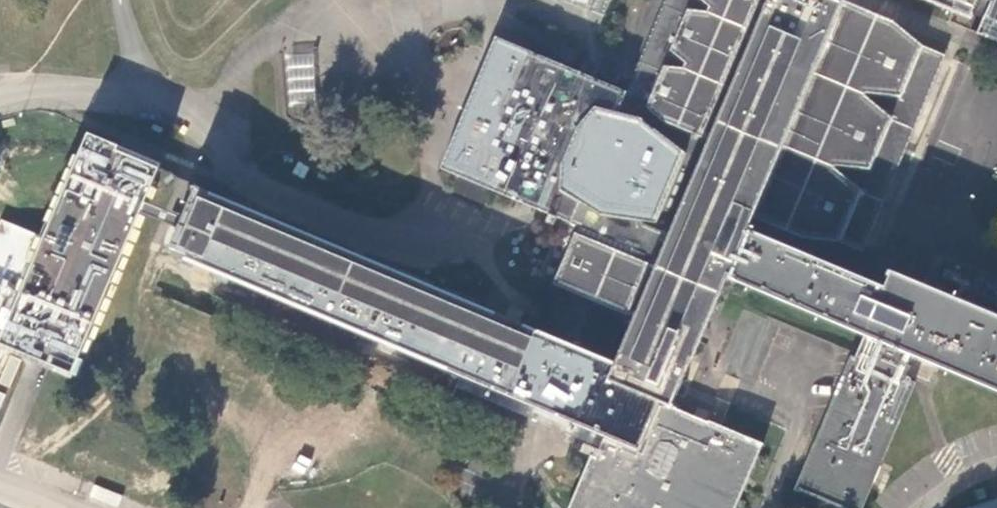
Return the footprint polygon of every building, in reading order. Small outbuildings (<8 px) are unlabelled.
[(817,73),(847,2),(844,1),(843,4),(834,0),(768,0),(753,29),(726,86),(704,143),(655,263),(634,321),(614,366),(607,384),(657,403),(673,404),(692,357),(670,347),(678,329),(687,333),(694,317),(700,303),(690,299),(706,264),(735,277),(751,231),(754,224),(757,217),(785,146),(817,73)] [(659,123),(649,106),(665,64),(686,68),(672,49),(688,8),(708,11),(700,0),(668,0),(628,93),(622,106),(659,123)] [(753,29),(768,0),(700,0),(708,11),(753,29)] [(979,0),(925,0),(952,11),(971,19),(979,1),(979,0)] [(979,1),(990,5),(996,8),(996,0),(979,0),(979,1)] [(894,21),(847,2),(817,73),(869,97),(905,96),(922,48),(923,46),(894,21)] [(990,5),(978,35),(996,43),(996,8),(990,5)] [(686,68),(726,86),(753,29),(708,11),(688,8),(672,49),(686,68)] [(704,143),(659,123),(622,106),(628,93),(497,37),(480,76),(478,81),(469,102),(461,122),(452,143),(441,169),(458,176),(454,186),(468,192),(485,199),(489,190),(526,205),(559,219),(655,263),(704,143)] [(312,47),(284,49),(289,105),(316,103),(312,47)] [(919,117),(944,57),(922,48),(905,96),(869,97),(893,119),(874,170),(838,168),(862,190),(840,242),(862,251),(919,117)] [(665,64),(649,106),(659,123),(704,143),(726,86),(686,68),(665,64)] [(817,73),(785,146),(838,168),(874,170),(893,119),(869,97),(817,73)] [(566,160),(564,190),(603,215),(657,223),(687,155),(642,121),(597,106),(581,124),(566,160)] [(88,135),(43,242),(0,224),(0,357),(3,350),(24,359),(34,363),(45,368),(75,381),(92,340),(88,338),(123,254),(141,212),(145,202),(161,165),(117,147),(88,135)] [(785,146),(757,217),(804,236),(839,243),(840,242),(862,190),(838,168),(785,146)] [(403,277),(195,189),(185,211),(182,218),(178,228),(169,251),(382,341),(466,376),(608,436),(637,451),(657,403),(607,384),(614,366),(403,277)] [(182,218),(145,202),(141,212),(178,228),(182,218)] [(624,317),(634,321),(655,263),(559,219),(534,279),(549,286),(548,288),(623,320),(624,317)] [(891,271),(889,274),(891,275),(885,288),(755,232),(755,233),(751,231),(735,277),(735,278),(865,334),(914,355),(948,369),(996,390),(996,279),(976,270),(962,302),(891,271)] [(455,397),(466,376),(382,341),(372,362),(455,397)] [(766,443),(710,418),(709,420),(688,410),(673,404),(657,403),(637,451),(608,436),(602,449),(598,459),(592,456),(571,507),(739,507),(766,443)] [(966,507),(996,507),(996,497),(966,507)]
